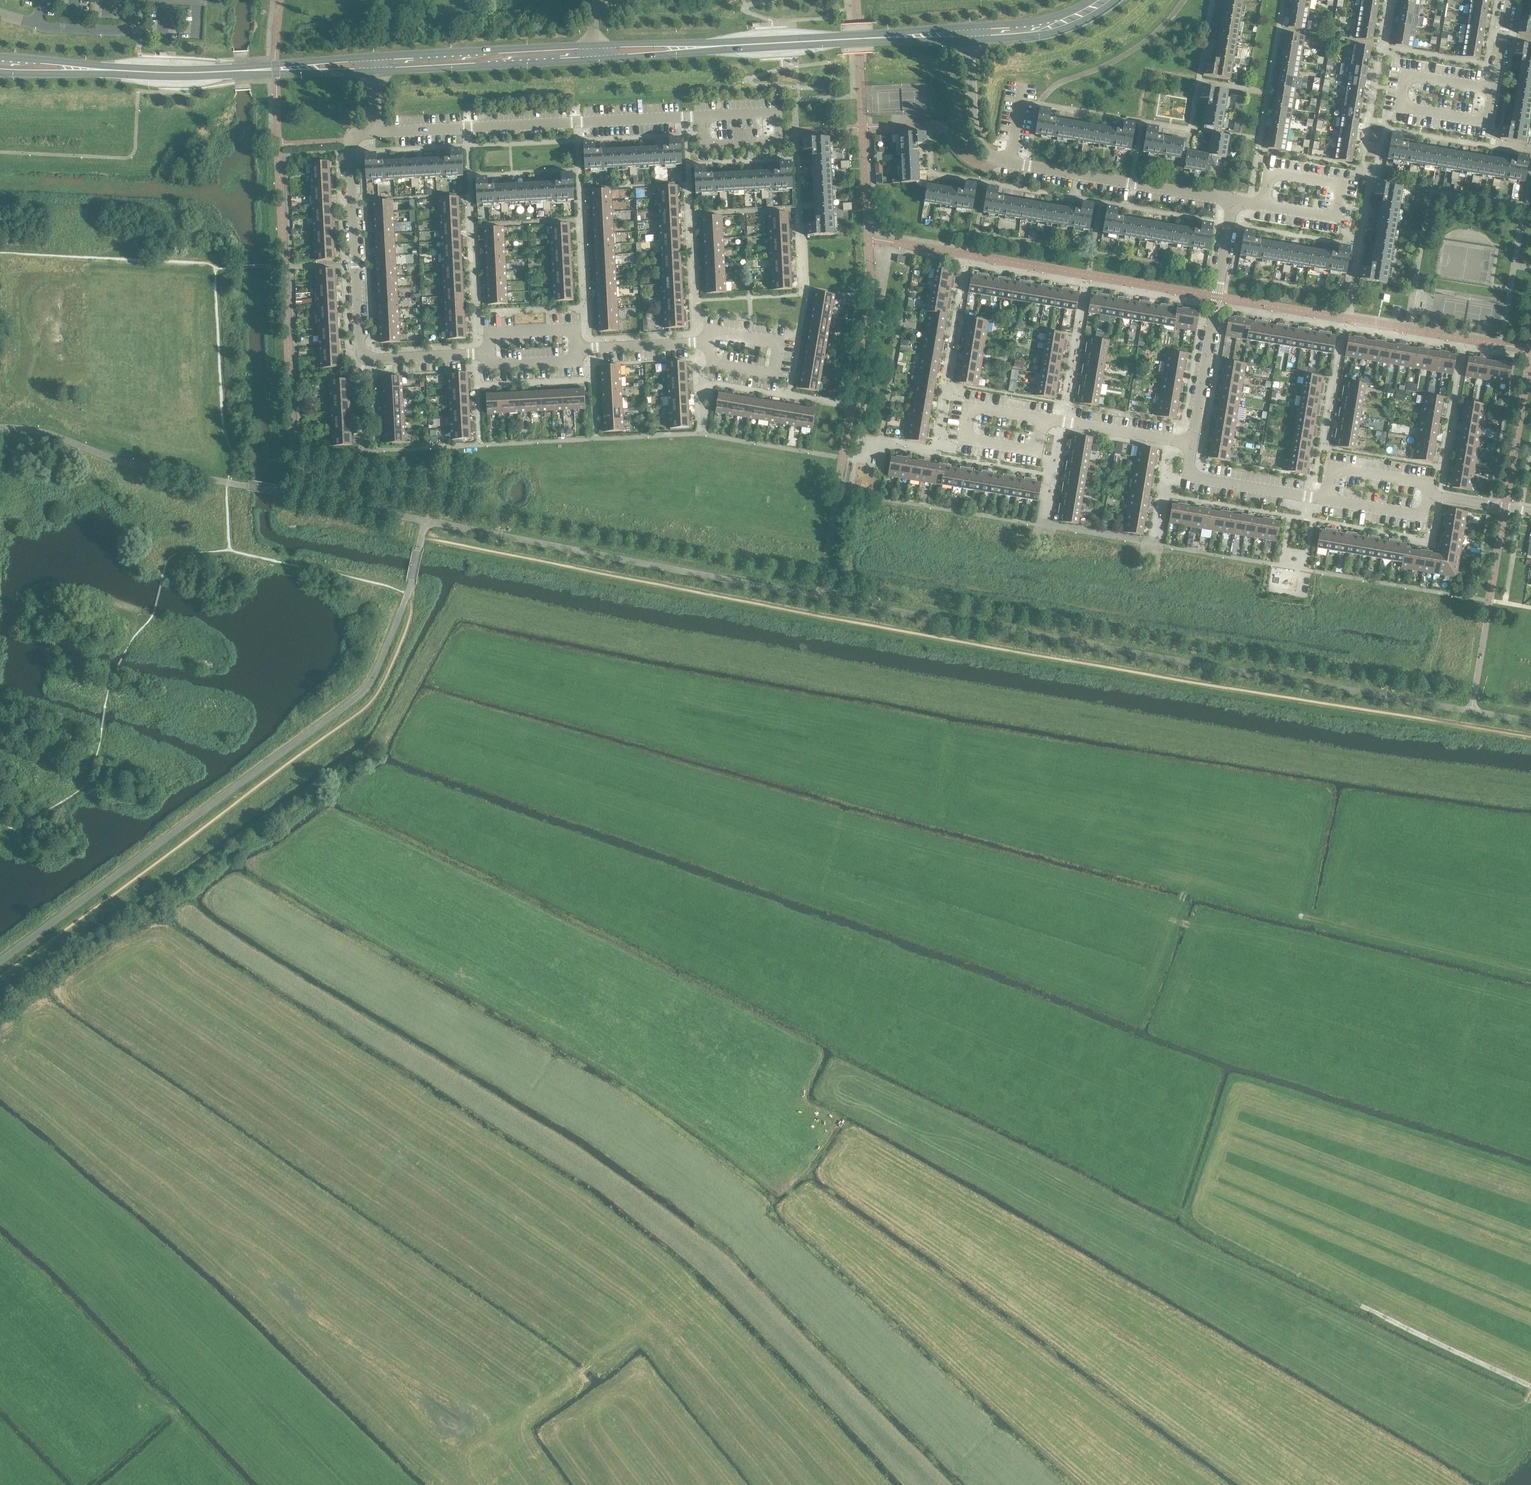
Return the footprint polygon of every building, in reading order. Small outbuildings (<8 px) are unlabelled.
[(1240,22),(1243,0),(1222,0),(1221,9),(1224,9),(1222,19),(1217,50),(1214,49),(1212,60),(1215,61),(1214,66),(1205,64),(1203,76),(1230,80),(1240,22)] [(1311,0),(1293,0),(1292,6),(1309,9),(1311,0)] [(1379,0),(1361,0),(1359,7),(1377,10),(1379,0)] [(1418,17),(1420,6),(1402,3),(1400,14),(1418,17)] [(1486,18),(1488,7),(1470,4),(1468,15),(1486,18)] [(1308,20),(1309,9),(1292,6),(1290,17),(1308,20)] [(1375,20),(1377,10),(1359,7),(1358,17),(1375,20)] [(1416,27),(1418,17),(1400,14),(1398,24),(1416,27)] [(1484,28),(1486,18),(1468,15),(1466,25),(1484,28)] [(1306,30),(1308,20),(1290,17),(1288,27),(1306,30)] [(1374,31),(1375,20),(1358,17),(1356,28),(1374,31)] [(1530,24),(1521,22),(1519,34),(1530,36),(1530,17),(1530,24)] [(1414,38),(1416,27),(1398,24),(1397,35),(1414,38)] [(1482,38),(1484,28),(1466,25),(1465,35),(1482,38)] [(1372,42),(1374,31),(1356,28),(1354,39),(1372,42)] [(1303,47),(1305,36),(1287,33),(1285,44),(1303,47)] [(1413,48),(1414,38),(1397,35),(1395,45),(1413,48)] [(1481,49),(1482,38),(1465,35),(1463,46),(1481,49)] [(1301,58),(1303,47),(1285,44),(1283,55),(1301,58)] [(1369,58),(1371,47),(1353,44),(1351,55),(1369,58)] [(1530,125),(1530,46),(1517,44),(1515,55),(1524,57),(1520,83),(1512,129),(1511,129),(1503,128),(1502,133),(1501,139),(1528,144),(1530,125)] [(1479,60),(1481,49),(1463,46),(1461,57),(1479,60)] [(1299,68),(1301,58),(1283,55),(1282,65),(1299,68)] [(1367,69),(1369,58),(1351,55),(1350,66),(1367,69)] [(1298,79),(1299,68),(1282,65),(1280,76),(1298,79)] [(1365,79),(1367,69),(1350,66),(1348,76),(1365,79)] [(1296,89),(1298,79),(1280,76),(1278,86),(1296,89)] [(1364,90),(1365,79),(1348,76),(1346,87),(1364,90)] [(1294,99),(1296,89),(1278,86),(1276,96),(1294,99)] [(1362,100),(1364,90),(1346,87),(1344,97),(1362,100)] [(1222,130),(1225,108),(1228,92),(1201,88),(1199,99),(1208,100),(1207,105),(1205,105),(1201,126),(1204,127),(1203,129),(1212,131),(1212,133),(1214,134),(1215,134),(1216,129),(1222,130)] [(1292,110),(1294,99),(1276,96),(1275,107),(1292,110)] [(1360,110),(1362,100),(1344,97),(1342,107),(1360,110)] [(1291,120),(1292,110),(1275,107),(1273,117),(1291,120)] [(1358,121),(1360,110),(1342,107),(1341,118),(1358,121)] [(1118,130),(1118,127),(1107,125),(1106,128),(1076,123),(1066,122),(1066,119),(1055,117),(1054,120),(1050,119),(1051,110),(1040,108),(1035,135),(1131,151),(1135,124),(1124,122),(1122,131),(1118,130)] [(1289,130),(1291,120),(1273,117),(1271,127),(1289,130)] [(1357,131),(1358,121),(1341,118),(1339,128),(1357,131)] [(1216,165),(1217,157),(1226,158),(1230,136),(1215,134),(1214,134),(1210,158),(1198,156),(1198,153),(1185,151),(1186,142),(1184,141),(1184,138),(1162,135),(1162,138),(1157,137),(1159,128),(1147,126),(1143,153),(1181,159),(1186,160),(1184,169),(1206,172),(1207,164),(1216,165)] [(1287,141),(1289,130),(1271,127),(1269,138),(1287,141)] [(1355,141),(1357,131),(1339,128),(1337,139),(1355,141)] [(919,183),(918,158),(917,145),(926,145),(926,133),(899,135),(901,179),(892,180),(893,184),(901,183),(919,183)] [(1516,163),(1490,159),(1402,144),(1403,135),(1392,133),(1387,160),(1411,164),(1409,172),(1416,173),(1418,165),(1453,171),(1451,179),(1458,180),(1460,172),(1473,174),(1472,183),(1479,184),(1480,175),(1494,178),(1492,186),(1500,187),(1501,179),(1525,183),(1529,156),(1518,154),(1516,163)] [(682,165),(680,138),(669,139),(669,148),(664,148),(596,151),(595,142),(584,143),(585,170),(630,168),(630,176),(637,176),(637,167),(682,165)] [(834,235),(832,186),(829,138),(802,139),(803,151),(812,150),(812,156),(816,224),(807,225),(807,236),(834,235)] [(1285,152),(1287,141),(1269,138),(1268,149),(1285,152)] [(1353,152),(1355,141),(1337,139),(1336,149),(1353,152)] [(463,176),(462,149),(450,150),(451,159),(403,161),(377,163),(377,154),(365,154),(366,181),(411,179),(412,188),(419,187),(419,178),(463,176)] [(1351,163),(1353,152),(1336,149),(1334,160),(1351,163)] [(330,173),(330,166),(332,166),(332,162),(310,163),(311,174),(330,173)] [(793,189),(791,162),(780,163),(780,171),(778,172),(706,175),(706,166),(694,167),(696,194),(720,193),(720,201),(727,201),(727,192),(762,190),(762,199),(769,199),(769,190),(793,189)] [(330,180),(330,173),(311,174),(311,185),(333,184),(333,180),(330,180)] [(574,200),(573,173),(561,174),(562,183),(557,183),(488,187),(487,178),(476,178),(477,205),(501,204),(502,213),(509,212),(508,203),(543,202),(544,210),(551,210),(550,201),(574,200)] [(972,211),(977,185),(965,183),(964,192),(959,191),(960,188),(938,184),(937,187),(927,185),(926,190),(924,203),(972,211)] [(331,195),(331,188),(333,188),(333,184),(311,185),(312,196),(331,195)] [(1386,284),(1396,226),(1402,189),(1376,184),(1374,195),(1383,197),(1382,202),(1379,201),(1377,213),(1380,213),(1375,244),(1373,254),(1370,253),(1368,264),(1371,265),(1371,270),(1362,268),(1360,280),(1386,284)] [(677,197),(677,190),(680,190),(679,186),(658,187),(658,198),(677,197)] [(1076,210),(1077,207),(1065,206),(1065,208),(1014,200),(1014,197),(1003,195),(1002,198),(997,197),(999,188),(987,186),(983,213),(1038,222),(1036,231),(1044,232),(1045,223),(1089,231),(1094,204),(1082,202),(1081,211),(1076,210)] [(612,201),(611,190),(589,191),(590,195),(592,195),(593,202),(612,201)] [(332,202),(331,195),(312,196),(313,207),(334,205),(334,202),(332,202)] [(459,209),(459,202),(461,201),(461,197),(439,198),(440,210),(459,209)] [(678,204),(677,197),(658,198),(659,209),(681,208),(680,204),(678,204)] [(393,212),(393,201),(371,202),(371,206),(374,206),(374,213),(393,212)] [(612,212),(612,201),(593,202),(593,209),(590,209),(591,213),(612,212)] [(332,216),(332,209),(334,209),(334,205),(313,207),(313,217),(332,216)] [(1196,231),(1196,228),(1185,226),(1184,229),(1133,220),(1134,217),(1122,215),(1122,218),(1117,217),(1118,208),(1107,206),(1103,233),(1147,241),(1145,249),(1152,250),(1154,242),(1209,251),(1213,224),(1202,222),(1200,231),(1196,231)] [(679,219),(678,212),(681,212),(681,208),(659,209),(659,220),(679,219)] [(459,216),(459,209),(440,210),(440,220),(462,219),(462,216),(459,216)] [(394,223),(393,212),(374,213),(374,220),(372,220),(372,224),(394,223)] [(613,222),(612,212),(591,213),(591,216),(593,216),(594,223),(613,222)] [(788,224),(788,217),(791,217),(790,213),(769,214),(769,225),(788,224)] [(333,223),(332,216),(313,217),(314,228),(335,227),(335,223),(333,223)] [(723,227),(722,216),(700,217),(701,222),(703,221),(703,228),(723,227)] [(460,230),(460,223),(462,223),(462,219),(440,220),(441,231),(460,230)] [(679,226),(679,219),(659,220),(660,231),(682,230),(681,226),(679,226)] [(613,233),(613,222),(594,223),(594,230),(592,231),(592,234),(613,233)] [(394,234),(394,223),(372,224),(372,228),(375,228),(375,235),(394,234)] [(570,235),(570,228),(572,228),(572,224),(550,225),(551,236),(570,235)] [(789,231),(788,224),(769,225),(770,236),(791,235),(791,231),(789,231)] [(333,238),(333,231),(336,231),(335,227),(314,228),(314,239),(333,238)] [(723,238),(723,227),(703,228),(704,236),(701,236),(702,239),(723,238)] [(504,239),(504,228),(482,229),(482,233),(485,233),(485,240),(504,239)] [(460,237),(460,230),(441,231),(442,242),(463,241),(463,237),(460,237)] [(680,241),(679,234),(682,233),(682,230),(660,231),(661,242),(680,241)] [(1333,254),(1333,251),(1322,249),(1321,252),(1270,243),(1271,240),(1259,238),(1259,241),(1254,240),(1254,239),(1256,232),(1244,230),(1240,256),(1284,264),(1283,272),(1290,273),(1291,265),(1346,274),(1351,247),(1339,246),(1338,254),(1333,254)] [(614,244),(613,233),(592,234),(592,238),(594,238),(595,245),(614,244)] [(395,244),(394,234),(375,235),(376,242),(373,242),(373,246),(395,244)] [(570,242),(570,235),(551,236),(551,247),(573,246),(573,242),(570,242)] [(790,246),(789,239),(792,238),(791,235),(770,236),(770,247),(790,246)] [(334,245),(333,238),(314,239),(315,250),(336,249),(336,245),(334,245)] [(724,249),(723,238),(702,239),(702,243),(704,243),(705,250),(724,249)] [(505,250),(504,239),(485,240),(485,247),(483,247),(483,251),(505,250)] [(461,252),(461,245),(463,245),(463,241),(442,242),(442,253),(461,252)] [(680,248),(680,241),(661,242),(661,252),(683,251),(683,248),(680,248)] [(395,255),(395,244),(373,246),(373,249),(376,249),(376,256),(395,255)] [(614,255),(614,244),(595,245),(595,252),(593,252),(593,256),(614,255)] [(571,257),(571,250),(573,250),(573,246),(551,247),(552,258),(571,257)] [(790,253),(790,246),(770,247),(771,257),(793,256),(792,253),(790,253)] [(334,260),(334,252),(337,252),(336,249),(315,250),(315,261),(334,260)] [(724,260),(724,249),(705,250),(705,257),(702,257),(703,261),(724,260)] [(505,260),(505,250),(483,251),(483,254),(486,254),(486,261),(505,260)] [(681,262),(680,255),(683,255),(683,251),(661,252),(662,263),(681,262)] [(462,259),(461,252),(442,253),(443,264),(464,263),(464,259),(462,259)] [(396,266),(395,255),(376,256),(377,263),(374,263),(374,267),(396,266)] [(615,266),(614,255),(593,256),(593,260),(596,260),(596,267),(615,266)] [(791,267),(790,260),(793,260),(793,256),(771,257),(771,268),(791,267)] [(571,264),(571,257),(552,258),(553,269),(574,268),(574,264),(571,264)] [(506,271),(505,260),(486,261),(487,268),(484,268),(484,272),(506,271)] [(725,271),(724,260),(703,261),(703,265),(705,265),(706,272),(725,271)] [(681,269),(681,262),(662,263),(662,274),(684,273),(684,269),(681,269)] [(462,273),(462,266),(464,266),(464,263),(443,264),(443,274),(462,273)] [(397,277),(396,266),(374,267),(375,271),(377,271),(377,278),(397,277)] [(616,276),(615,266),(596,267),(596,274),(594,274),(594,278),(616,276)] [(791,274),(791,267),(771,268),(772,279),(794,278),(794,274),(791,274)] [(572,278),(572,271),(574,271),(574,268),(553,269),(553,279),(572,278)] [(952,279),(954,272),(935,268),(933,280),(954,283),(955,279),(952,279)] [(335,277),(335,269),(316,270),(316,282),(338,281),(338,277),(335,277)] [(506,282),(506,271),(484,272),(484,276),(487,276),(487,283),(506,282)] [(725,281),(725,271),(706,272),(706,279),(704,279),(704,283),(725,281)] [(463,281),(462,273),(443,274),(444,285),(465,284),(465,280),(463,281)] [(682,284),(682,277),(684,277),(684,273),(662,274),(663,285),(682,284)] [(980,295),(983,274),(980,273),(979,276),(972,275),(969,293),(980,295)] [(990,297),(993,278),(986,277),(987,275),(983,274),(980,295),(990,297)] [(616,287),(616,276),(594,278),(594,281),(597,281),(597,288),(616,287)] [(397,288),(397,277),(377,278),(378,285),(375,285),(376,289),(397,288)] [(1001,298),(1005,278),(1001,277),(1001,279),(993,278),(990,297),(1001,298)] [(573,286),(572,278),(553,279),(554,290),(575,289),(575,285),(573,286)] [(792,289),(791,282),(794,282),(794,278),(772,279),(773,290),(792,289)] [(1012,300),(1015,282),(1008,281),(1008,278),(1005,278),(1001,298),(1012,300)] [(950,293),(951,286),(954,287),(954,283),(933,280),(932,290),(950,293)] [(336,292),(336,284),(338,284),(338,281),(316,282),(317,293),(336,292)] [(726,293),(725,281),(704,283),(704,286),(706,286),(707,294),(726,293)] [(1022,302),(1026,281),(1022,281),(1022,283),(1015,282),(1012,300),(1022,302)] [(1033,304),(1036,285),(1029,284),(1029,282),(1026,281),(1022,302),(1033,304)] [(507,293),(506,282),(487,283),(488,290),(485,290),(485,294),(507,293)] [(464,295),(463,288),(466,288),(465,284),(444,285),(444,296),(464,295)] [(682,291),(682,284),(663,285),(663,296),(685,295),(685,291),(682,291)] [(1044,306),(1047,285),(1044,284),(1043,287),(1036,285),(1033,304),(1044,306)] [(1054,307),(1057,289),(1050,288),(1051,285),(1047,285),(1044,306),(1054,307)] [(617,298),(616,287),(597,288),(597,295),(595,295),(595,299),(617,298)] [(398,298),(397,288),(376,289),(376,293),(378,292),(379,299),(398,298)] [(1065,309),(1069,288),(1065,288),(1065,290),(1057,289),(1054,307),(1065,309)] [(1076,311),(1079,293),(1072,291),(1072,289),(1069,288),(1065,309),(1076,311)] [(573,300),(573,293),(575,293),(575,289),(554,290),(554,301),(573,300)] [(949,300),(950,293),(932,290),(930,301),(951,304),(951,301),(949,300)] [(337,299),(336,292),(317,293),(318,303),(339,302),(339,298),(337,299)] [(833,306),(835,295),(813,292),(813,296),(815,296),(814,303),(833,306)] [(507,304),(507,293),(485,294),(486,298),(488,297),(488,305),(507,304)] [(1099,315),(1103,294),(1099,294),(1099,296),(1091,295),(1088,313),(1099,315)] [(1110,317),(1113,298),(1106,297),(1106,295),(1103,294),(1099,315),(1110,317)] [(464,302),(464,295),(444,296),(445,307),(467,306),(466,302),(464,302)] [(683,305),(683,298),(685,298),(685,295),(663,296),(664,306),(683,305)] [(1121,319),(1124,298),(1121,297),(1120,300),(1113,298),(1110,317),(1121,319)] [(398,309),(398,298),(379,299),(379,307),(376,307),(377,310),(398,309)] [(617,309),(617,298),(595,299),(595,303),(598,303),(598,310),(617,309)] [(1131,320),(1135,302),(1127,301),(1128,298),(1124,298),(1121,319),(1131,320)] [(946,314),(948,307),(950,308),(951,304),(930,301),(928,311),(946,314)] [(1142,322),(1146,301),(1142,301),(1142,303),(1135,302),(1131,320),(1142,322)] [(1153,324),(1156,306),(1149,304),(1149,302),(1146,301),(1142,322),(1153,324)] [(337,313),(337,306),(339,306),(339,302),(318,303),(318,314),(337,313)] [(831,317),(833,306),(814,303),(813,310),(810,310),(810,313),(831,317)] [(1163,326),(1167,305),(1163,304),(1163,307),(1156,306),(1153,324),(1163,326)] [(683,313),(683,305),(664,306),(665,317),(686,316),(686,312),(683,313)] [(1174,328),(1177,309),(1170,308),(1171,306),(1167,305),(1163,326),(1174,328)] [(465,317),(464,310),(467,309),(467,306),(445,307),(446,318),(465,317)] [(1185,329),(1188,309),(1185,308),(1184,310),(1177,309),(1174,328),(1185,329)] [(399,320),(398,309),(377,310),(377,314),(379,314),(380,321),(399,320)] [(618,320),(617,309),(598,310),(599,317),(596,317),(596,321),(618,320)] [(1196,331),(1199,313),(1191,312),(1192,309),(1188,309),(1185,329),(1196,331)] [(945,322),(946,314),(928,311),(926,322),(947,326),(948,322),(945,322)] [(338,320),(337,313),(318,314),(319,325),(340,324),(340,320),(338,320)] [(829,327),(831,317),(810,313),(809,317),(812,317),(810,324),(829,327)] [(684,327),(684,320),(686,320),(686,316),(665,317),(665,328),(684,327)] [(465,324),(465,317),(446,318),(446,328),(468,327),(467,324),(465,324)] [(1237,338),(1240,317),(1236,317),(1236,319),(1228,318),(1225,336),(1237,338)] [(1247,340),(1250,321),(1243,320),(1244,318),(1240,317),(1237,338),(1247,340)] [(987,332),(989,321),(970,318),(969,326),(967,325),(966,329),(987,332)] [(399,331),(399,320),(380,321),(380,328),(378,328),(378,332),(399,331)] [(618,331),(618,320),(596,321),(596,325),(599,324),(599,332),(618,331)] [(1258,342),(1261,321),(1258,320),(1257,323),(1250,321),(1247,340),(1258,342)] [(1268,343),(1272,325),(1265,324),(1265,321),(1261,321),(1258,342),(1268,343)] [(943,336),(944,329),(946,329),(947,326),(926,322),(925,333),(943,336)] [(338,335),(338,328),(341,328),(340,324),(319,325),(319,336),(338,335)] [(828,338),(829,327),(810,324),(809,331),(807,331),(806,335),(828,338)] [(1279,345),(1283,324),(1279,324),(1279,326),(1272,325),(1268,343),(1279,345)] [(1290,347),(1293,329),(1286,327),(1286,325),(1283,324),(1279,345),(1290,347)] [(466,339),(465,331),(468,331),(468,327),(446,328),(447,340),(466,339)] [(1300,349),(1304,328),(1300,327),(1300,330),(1293,329),(1290,347),(1300,349)] [(1311,351),(1314,332),(1307,331),(1308,329),(1304,328),(1300,349),(1311,351)] [(985,343),(987,332),(966,329),(966,332),(968,333),(967,340),(985,343)] [(400,342),(399,331),(378,332),(378,336),(380,336),(381,343),(400,342)] [(1065,342),(1066,334),(1048,331),(1046,342),(1067,346),(1067,342),(1065,342)] [(1322,352),(1325,332),(1322,331),(1321,333),(1314,332),(1311,351),(1322,352)] [(1333,354),(1336,336),(1329,335),(1329,332),(1325,332),(1322,352),(1333,354)] [(942,343),(943,336),(925,333),(923,343),(943,347),(944,343),(942,343)] [(339,342),(338,335),(319,336),(320,347),(341,345),(341,342),(339,342)] [(826,349),(828,338),(806,335),(806,338),(808,339),(807,346),(826,349)] [(1356,358),(1360,337),(1356,337),(1356,339),(1348,338),(1345,356),(1356,358)] [(1367,360),(1370,342),(1363,340),(1363,338),(1360,337),(1356,358),(1367,360)] [(1107,352),(1109,341),(1090,338),(1089,346),(1087,345),(1086,349),(1107,352)] [(983,354),(985,343),(967,340),(966,347),(963,347),(963,350),(983,354)] [(1377,362),(1381,341),(1377,340),(1377,343),(1370,342),(1367,360),(1377,362)] [(1388,364),(1391,345),(1384,344),(1385,342),(1381,341),(1377,362),(1388,364)] [(1062,356),(1064,349),(1066,349),(1067,346),(1046,342),(1044,353),(1062,356)] [(939,357),(940,350),(943,351),(943,347),(923,343),(921,354),(939,357)] [(1399,365),(1402,345),(1399,344),(1398,346),(1391,345),(1388,364),(1399,365)] [(340,356),(339,349),(342,349),(341,345),(320,347),(320,357),(340,356)] [(1410,367),(1413,349),(1406,348),(1406,345),(1402,345),(1399,365),(1410,367)] [(824,359),(826,349),(807,346),(806,353),(803,352),(803,356),(824,359)] [(1420,369),(1424,348),(1420,348),(1420,350),(1413,349),(1410,367),(1420,369)] [(1431,371),(1434,352),(1427,351),(1427,349),(1424,348),(1420,369),(1431,371)] [(1105,363),(1107,352),(1086,349),(1085,353),(1088,353),(1087,360),(1105,363)] [(982,364),(983,354),(963,350),(962,354),(964,354),(963,361),(982,364)] [(1185,362),(1186,354),(1167,351),(1166,362),(1186,366),(1187,362),(1185,362)] [(1442,373),(1445,352),(1441,351),(1441,354),(1434,352),(1431,371),(1442,373)] [(1453,374),(1456,356),(1448,355),(1449,352),(1445,352),(1442,373),(1453,374)] [(1061,363),(1062,356),(1044,353),(1042,364),(1063,367),(1064,364),(1061,363)] [(938,364),(939,357),(921,354),(919,365),(940,368),(940,365),(938,364)] [(340,363),(340,356),(320,357),(321,368),(343,367),(342,363),(340,363)] [(822,370),(824,359),(803,356),(802,360),(804,360),(803,367),(822,370)] [(1476,378),(1480,358),(1476,357),(1476,359),(1468,358),(1465,377),(1476,378)] [(1487,380),(1490,362),(1483,361),(1483,358),(1480,358),(1476,378),(1487,380)] [(1103,374),(1105,363),(1087,360),(1085,367),(1083,367),(1082,370),(1103,374)] [(980,375),(982,364),(963,361),(962,368),(960,368),(959,371),(980,375)] [(1244,376),(1246,365),(1227,361),(1226,369),(1224,368),(1223,372),(1244,376)] [(1497,382),(1501,361),(1497,361),(1497,363),(1490,362),(1487,380),(1497,382)] [(1508,384),(1512,365),(1504,364),(1504,362),(1501,361),(1497,382),(1508,384)] [(686,369),(686,362),(667,363),(668,374),(689,373),(689,369),(686,369)] [(1182,376),(1183,369),(1186,369),(1186,366),(1166,362),(1164,373),(1182,376)] [(1059,377),(1060,370),(1062,371),(1063,367),(1042,364),(1041,374),(1059,377)] [(621,377),(620,365),(601,366),(601,374),(599,374),(599,378),(621,377)] [(936,379),(937,371),(939,372),(940,368),(919,365),(917,375),(936,379)] [(820,381),(822,370),(803,367),(802,374),(800,373),(799,377),(820,381)] [(1101,384),(1103,374),(1082,370),(1082,374),(1084,374),(1083,381),(1101,384)] [(978,386),(980,375),(959,371),(958,375),(961,375),(960,383),(978,386)] [(1242,386),(1244,376),(1223,372),(1222,376),(1225,376),(1224,383),(1242,386)] [(468,381),(468,373),(448,374),(449,386),(471,384),(470,381),(468,381)] [(687,384),(687,377),(689,377),(689,373),(668,374),(668,385),(687,384)] [(1181,383),(1182,376),(1164,373),(1162,384),(1183,387),(1183,384),(1181,383)] [(1058,384),(1059,377),(1041,374),(1039,385),(1060,388),(1060,385),(1058,384)] [(1322,385),(1323,378),(1305,374),(1303,385),(1323,389),(1324,385),(1322,385)] [(934,386),(936,379),(917,375),(916,386),(936,390),(937,386),(934,386)] [(402,388),(402,377),(383,378),(383,385),(381,385),(381,389),(402,388)] [(621,387),(621,377),(599,378),(599,381),(602,381),(602,388),(621,387)] [(818,392),(820,381),(799,377),(798,381),(801,381),(800,389),(818,392)] [(349,387),(349,380),(330,381),(330,392),(352,391),(352,387),(349,387)] [(1099,395),(1101,384),(1083,381),(1082,388),(1079,388),(1079,392),(1099,395)] [(1363,396),(1365,385),(1347,382),(1346,389),(1343,389),(1343,392),(1363,396)] [(1240,397),(1242,386),(1224,383),(1222,390),(1220,390),(1219,393),(1240,397)] [(469,395),(468,388),(471,388),(471,384),(449,386),(450,396),(469,395)] [(688,391),(687,384),(668,385),(669,396),(690,395),(690,391),(688,391)] [(1179,397),(1180,390),(1182,391),(1183,387),(1162,384),(1160,394),(1179,397)] [(1055,399),(1056,392),(1059,392),(1060,388),(1039,385),(1037,396),(1055,399)] [(1319,399),(1320,392),(1323,393),(1323,389),(1303,385),(1301,396),(1319,399)] [(932,400),(933,393),(936,393),(936,390),(916,386),(914,397),(932,400)] [(585,409),(584,387),(580,388),(580,390),(573,390),(574,410),(585,409)] [(622,398),(621,387),(602,388),(603,395),(600,396),(600,399),(622,398)] [(403,399),(402,388),(381,389),(381,393),(383,393),(384,400),(403,399)] [(574,410),(573,390),(566,391),(566,388),(562,389),(563,410),(574,410)] [(553,411),(552,392),(545,392),(544,389),(541,390),(542,411),(553,411)] [(563,410),(562,389),(559,389),(559,391),(552,392),(553,411),(563,410)] [(542,411),(541,390),(537,390),(537,392),(530,393),(531,412),(542,411)] [(350,402),(350,394),(352,394),(352,391),(330,392),(331,403),(350,402)] [(520,412),(519,391),(515,391),(516,393),(509,394),(510,413),(520,412)] [(531,412),(530,393),(523,393),(523,391),(519,391),(520,412),(531,412)] [(499,413),(498,392),(494,392),(494,395),(487,395),(488,414),(499,413)] [(510,413),(509,394),(501,394),(501,392),(498,392),(499,413),(510,413)] [(727,414),(730,393),(727,392),(726,395),(719,394),(716,413),(727,414)] [(1098,406),(1099,395),(1079,392),(1078,395),(1081,396),(1079,403),(1098,406)] [(1362,406),(1363,396),(1343,392),(1342,396),(1344,396),(1343,403),(1362,406)] [(737,416),(740,397),(733,396),(734,394),(730,393),(727,414),(737,416)] [(1238,408),(1240,397),(1219,393),(1219,397),(1221,397),(1220,404),(1238,408)] [(1177,404),(1179,397),(1160,394),(1158,405),(1179,409),(1180,405),(1177,404)] [(469,402),(469,395),(450,396),(450,407),(472,406),(472,402),(469,402)] [(688,406),(688,398),(690,398),(690,395),(669,396),(669,407),(688,406)] [(1441,405),(1443,398),(1424,395),(1422,406),(1443,409),(1444,406),(1441,405)] [(748,418),(752,397),(748,396),(747,399),(740,397),(737,416),(748,418)] [(1318,406),(1319,399),(1301,396),(1299,407),(1320,410),(1320,407),(1318,406)] [(759,420),(762,401),(755,400),(755,397),(752,397),(748,418),(759,420)] [(931,407),(932,400),(914,397),(912,407),(933,411),(933,407),(931,407)] [(623,409),(622,398),(600,399),(601,403),(603,403),(603,410),(623,409)] [(403,410),(403,399),(384,400),(384,407),(382,407),(382,411),(403,410)] [(769,422),(773,400),(769,400),(769,402),(762,401),(759,420),(769,422)] [(780,423),(783,405),(776,403),(776,401),(773,400),(769,422),(780,423)] [(350,409),(350,402),(331,403),(331,413),(353,412),(353,408),(350,409)] [(1483,416),(1485,405),(1467,402),(1466,409),(1463,409),(1463,412),(1483,416)] [(791,425),(794,404),(790,403),(790,406),(783,405),(780,423),(791,425)] [(1360,417),(1362,406),(1343,403),(1342,410),(1340,410),(1339,414),(1360,417)] [(801,427),(804,408),(797,407),(798,404),(794,404),(791,425),(801,427)] [(1237,418),(1238,408),(1220,404),(1219,412),(1216,411),(1216,415),(1237,418)] [(1175,419),(1176,412),(1179,412),(1179,409),(1158,405),(1157,416),(1175,419)] [(470,417),(469,410),(472,410),(472,406),(450,407),(451,418),(470,417)] [(689,413),(688,406),(669,407),(670,417),(691,416),(691,412),(689,413)] [(1439,419),(1440,412),(1443,413),(1443,409),(1422,406),(1421,416),(1439,419)] [(812,429),(816,408),(812,407),(811,409),(804,408),(801,427),(812,429)] [(928,421),(930,414),(932,414),(933,411),(912,407),(910,418),(928,421)] [(1316,421),(1317,413),(1319,414),(1320,410),(1299,407),(1297,417),(1316,421)] [(623,420),(623,409),(603,410),(604,417),(601,417),(601,421),(623,420)] [(404,420),(403,410),(382,411),(382,414),(385,414),(385,421),(404,420)] [(351,423),(351,416),(353,416),(353,412),(331,413),(332,424),(351,423)] [(1482,427),(1483,416),(1463,412),(1462,416),(1464,416),(1463,423),(1482,427)] [(1358,428),(1360,417),(1339,414),(1338,417),(1341,418),(1340,425),(1358,428)] [(1235,429),(1237,418),(1216,415),(1215,418),(1218,419),(1216,426),(1235,429)] [(689,428),(689,420),(692,420),(691,416),(670,417),(670,429),(689,428)] [(1438,426),(1439,420),(1439,419),(1421,416),(1419,427),(1440,430),(1440,427),(1438,426)] [(470,424),(470,417),(451,418),(451,429),(473,428),(473,424),(470,424)] [(1314,428),(1316,421),(1297,417),(1296,428),(1316,432),(1317,428),(1314,428)] [(927,428),(928,421),(910,418),(908,429),(929,432),(930,429),(927,428)] [(405,431),(404,420),(385,421),(385,428),(383,429),(383,432),(405,431)] [(624,431),(623,420),(601,421),(602,425),(604,424),(605,432),(624,431)] [(351,430),(351,423),(332,424),(332,435),(354,434),(354,430),(351,430)] [(1480,437),(1482,427),(1463,423),(1462,431),(1460,430),(1459,434),(1480,437)] [(1356,438),(1358,428),(1340,425),(1339,432),(1336,431),(1336,435),(1356,438)] [(1233,440),(1235,429),(1216,426),(1215,433),(1213,433),(1212,436),(1233,440)] [(1435,441),(1437,434),(1439,434),(1440,430),(1419,427),(1417,438),(1435,441)] [(471,439),(471,431),(473,431),(473,428),(451,429),(452,440),(471,439)] [(1312,442),(1313,435),(1316,435),(1316,432),(1296,428),(1294,439),(1312,442)] [(925,443),(926,435),(928,436),(929,432),(908,429),(906,440),(925,443)] [(405,442),(405,431),(383,432),(383,436),(386,436),(386,443),(405,442)] [(352,445),(352,438),(354,438),(354,434),(332,435),(333,446),(352,445)] [(1478,448),(1480,437),(1459,434),(1458,437),(1461,438),(1460,445),(1478,448)] [(1090,449),(1092,438),(1074,435),(1073,443),(1070,442),(1070,446),(1090,449)] [(1354,449),(1356,438),(1336,435),(1335,438),(1337,439),(1336,446),(1354,449)] [(1231,450),(1233,440),(1212,436),(1212,440),(1214,440),(1213,447),(1231,450)] [(1434,448),(1435,441),(1417,438),(1415,448),(1436,452),(1437,448),(1434,448)] [(1311,449),(1312,442),(1294,439),(1292,450),(1313,453),(1313,449),(1311,449)] [(1476,459),(1478,448),(1460,445),(1458,452),(1456,451),(1455,455),(1476,459)] [(1089,460),(1090,449),(1070,446),(1069,449),(1071,450),(1070,457),(1089,460)] [(1155,457),(1157,449),(1138,446),(1137,457),(1157,461),(1158,457),(1155,457)] [(1229,461),(1231,450),(1213,447),(1212,454),(1209,454),(1209,458),(1229,461)] [(1432,462),(1433,455),(1435,455),(1436,452),(1415,448),(1413,459),(1432,462)] [(1308,463),(1310,456),(1312,457),(1313,453),(1292,450),(1290,460),(1308,463)] [(1474,469),(1476,459),(1455,455),(1455,459),(1457,459),(1456,466),(1474,469)] [(899,478),(902,457),(899,456),(899,459),(891,458),(888,476),(899,478)] [(910,480),(913,461),(906,460),(906,458),(902,457),(899,478),(910,480)] [(1087,471),(1089,460),(1070,457),(1069,464),(1067,464),(1066,467),(1087,471)] [(1153,471),(1154,464),(1157,464),(1157,461),(1137,457),(1135,468),(1153,471)] [(920,481),(924,461),(920,460),(920,462),(913,461),(910,480),(920,481)] [(1307,470),(1308,463),(1290,460),(1288,471),(1309,475),(1310,471),(1307,470)] [(931,483),(934,465),(927,464),(927,461),(924,461),(920,481),(931,483)] [(942,485),(945,464),(941,464),(941,466),(934,465),(931,483),(942,485)] [(952,487),(955,468),(948,467),(949,465),(945,464),(942,485),(952,487)] [(1473,480),(1474,469),(1456,466),(1455,473),(1452,473),(1452,476),(1473,480)] [(963,489),(966,468),(963,467),(962,470),(955,468),(952,487),(963,489)] [(1085,481),(1087,471),(1066,467),(1065,471),(1068,471),(1067,478),(1085,481)] [(974,490),(977,472),(970,471),(970,468),(966,468),(963,489),(974,490)] [(1152,478),(1153,471),(1135,468),(1133,479),(1154,482),(1154,478),(1152,478)] [(984,492),(988,471),(984,471),(984,473),(977,472),(974,490),(984,492)] [(995,494),(998,476),(991,474),(991,472),(988,471),(984,492),(995,494)] [(1006,496),(1009,475),(1006,474),(1005,477),(998,476),(995,494),(1006,496)] [(1016,498),(1019,479),(1012,478),(1013,476),(1009,475),(1006,496),(1016,498)] [(1471,491),(1473,480),(1452,476),(1451,480),(1454,480),(1452,488),(1471,491)] [(1027,499),(1031,479),(1027,478),(1026,480),(1019,479),(1016,498),(1027,499)] [(1083,492),(1085,481),(1067,478),(1066,485),(1063,485),(1062,488),(1083,492)] [(1038,501),(1041,483),(1034,482),(1034,479),(1031,479),(1027,499),(1038,501)] [(1150,492),(1151,485),(1153,486),(1154,482),(1133,479),(1131,489),(1150,492)] [(1081,503),(1083,492),(1062,488),(1062,492),(1064,492),(1063,499),(1081,503)] [(1148,499),(1150,492),(1131,489),(1129,500),(1150,503),(1151,500),(1148,499)] [(1080,513),(1081,503),(1063,499),(1062,507),(1060,506),(1059,510),(1080,513)] [(1146,514),(1147,506),(1150,507),(1150,503),(1129,500),(1128,510),(1146,514)] [(1180,525),(1184,504),(1180,504),(1180,506),(1172,505),(1169,523),(1180,525)] [(1191,527),(1194,509),(1187,507),(1187,505),(1184,504),(1180,525),(1191,527)] [(1201,529),(1205,508),(1201,507),(1201,510),(1194,509),(1191,527),(1201,529)] [(1212,530),(1215,512),(1208,511),(1209,509),(1205,508),(1201,529),(1212,530)] [(1465,523),(1467,512),(1449,509),(1447,517),(1445,516),(1444,520),(1465,523)] [(1078,524),(1080,513),(1059,510),(1058,513),(1061,514),(1059,521),(1078,524)] [(1145,521),(1146,514),(1128,510),(1126,521),(1147,525),(1147,521),(1145,521)] [(1223,532),(1226,512),(1223,511),(1222,513),(1215,512),(1212,530),(1223,532)] [(1233,534),(1237,516),(1229,515),(1230,512),(1226,512),(1223,532),(1233,534)] [(1244,536),(1248,515),(1244,514),(1244,517),(1237,516),(1233,534),(1244,536)] [(1255,538),(1258,519),(1251,518),(1251,516),(1248,515),(1244,536),(1255,538)] [(1265,539),(1269,519),(1265,518),(1265,521),(1258,519),(1255,538),(1265,539)] [(1277,541),(1280,523),(1272,522),(1273,519),(1269,519),(1265,539),(1277,541)] [(1463,534),(1465,523),(1444,520),(1444,523),(1446,524),(1445,531),(1463,534)] [(1142,535),(1144,528),(1146,528),(1147,525),(1126,521),(1124,532),(1142,535)] [(1338,552),(1342,533),(1335,532),(1335,530),(1328,529),(1327,531),(1320,530),(1317,548),(1338,552)] [(1462,545),(1463,534),(1445,531),(1444,538),(1441,537),(1441,541),(1462,545)] [(1349,554),(1353,533),(1349,532),(1349,535),(1342,533),(1338,552),(1349,554)] [(1360,555),(1363,537),(1356,536),(1356,533),(1353,533),(1349,554),(1360,555)] [(1370,557),(1374,536),(1370,536),(1370,538),(1363,537),(1360,555),(1370,557)] [(1381,559),(1384,541),(1377,539),(1377,537),(1374,536),(1370,557),(1381,559)] [(1392,561),(1395,540),(1392,539),(1391,542),(1384,541),(1381,559),(1392,561)] [(1403,563),(1405,547),(1406,544),(1398,543),(1399,541),(1395,540),(1392,561),(1402,563),(1403,563)] [(1459,559),(1462,545),(1441,541),(1440,545),(1443,545),(1441,556),(1448,557),(1459,559)] [(1412,570),(1415,551),(1408,550),(1409,548),(1405,547),(1403,563),(1402,563),(1401,568),(1412,570)] [(1423,572),(1426,551),(1423,550),(1422,553),(1415,551),(1412,570),(1423,572)] [(1434,573),(1437,555),(1430,554),(1430,551),(1426,551),(1423,572),(1434,573)] [(1448,557),(1441,556),(1437,555),(1434,573),(1445,575),(1448,557)] [(1456,577),(1459,559),(1448,557),(1445,575),(1456,577)]
